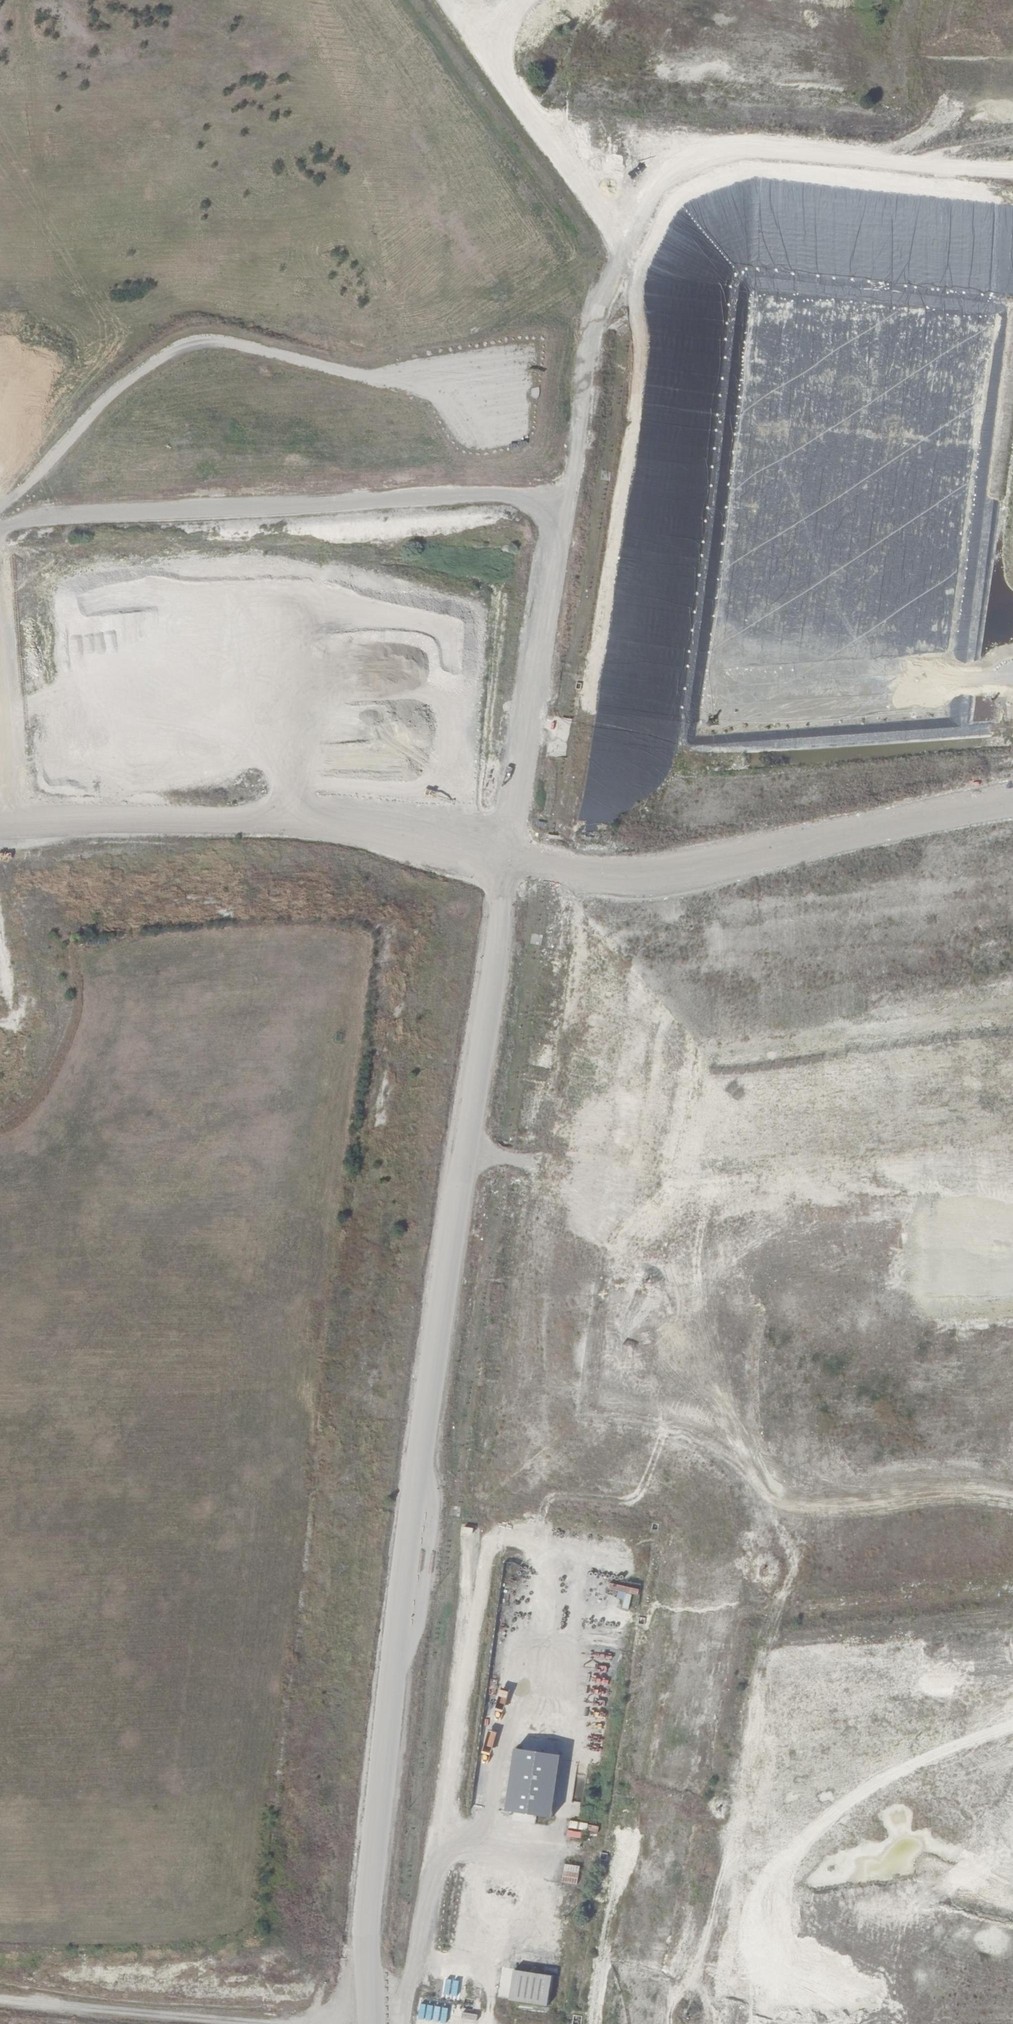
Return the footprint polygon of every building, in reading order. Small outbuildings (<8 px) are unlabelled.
[(714,164),(712,170),(725,173),(726,167),(714,164)] [(715,380),(709,381),(710,393),(717,392),(715,380)] [(501,770),(499,781),(508,782),(509,771),(501,770)] [(993,857),(994,875),(1012,874),(1012,855),(993,857)] [(609,1583),(608,1589),(617,1590),(616,1597),(623,1598),(622,1608),(628,1608),(630,1593),(637,1594),(639,1587),(609,1583)] [(520,1715),(528,1718),(532,1703),(524,1701),(520,1715)] [(553,1722),(555,1707),(548,1706),(547,1721),(553,1722)] [(504,1809),(551,1815),(559,1752),(513,1746),(504,1809)] [(597,1831),(598,1824),(568,1822),(567,1836),(581,1837),(582,1830),(597,1831)] [(564,1863),(561,1882),(577,1885),(579,1865),(564,1863)] [(549,1901),(549,1892),(535,1892),(535,1901),(549,1901)] [(512,1968),(508,1999),(548,2004),(553,1974),(512,1968)] [(419,1998),(417,2019),(447,2023),(450,2002),(419,1998)]
